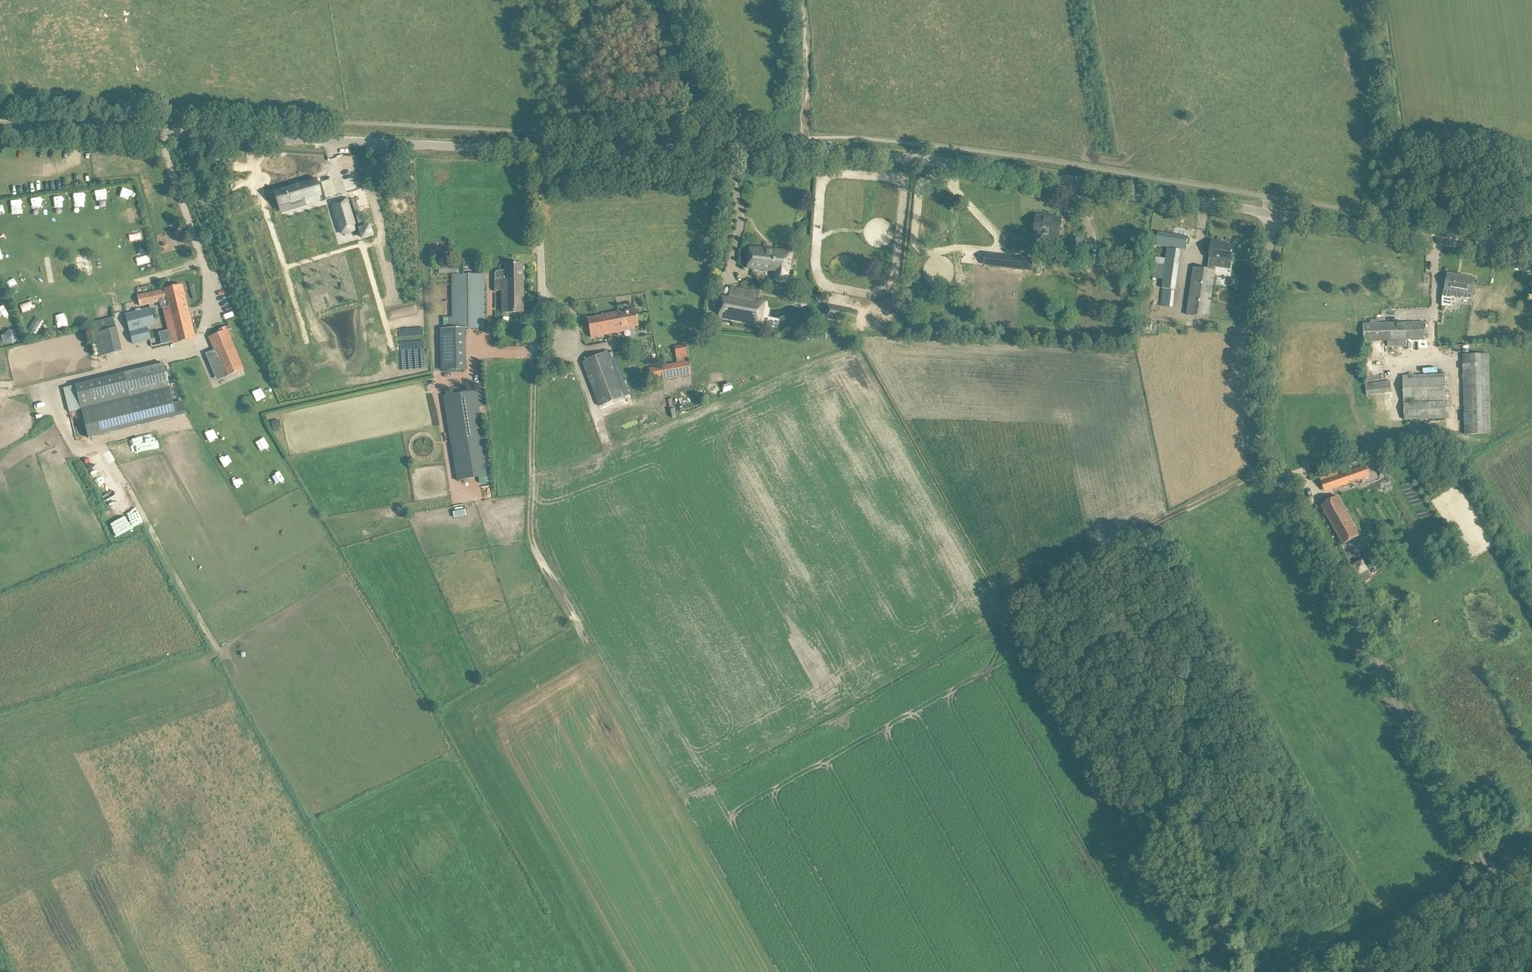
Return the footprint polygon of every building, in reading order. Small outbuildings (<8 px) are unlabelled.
[(315,179),(275,191),(280,207),(290,204),(292,209),(306,205),(304,200),(319,195),(320,195),(315,179)] [(106,189),(94,190),(95,206),(107,205),(106,189)] [(73,202),(84,201),(84,192),(73,192),(73,202)] [(63,205),(60,194),(50,197),(52,207),(63,205)] [(340,205),(332,207),(338,226),(343,224),(346,232),(356,229),(347,198),(338,201),(340,205)] [(10,200),(10,215),(21,215),(21,199),(10,200)] [(31,199),(31,209),(45,209),(45,199),(31,199)] [(137,207),(121,210),(123,220),(139,217),(137,207)] [(1035,232),(1034,238),(1058,241),(1059,238),(1061,218),(1037,215),(1035,232)] [(131,232),(134,242),(145,239),(142,229),(131,232)] [(1156,244),(1186,249),(1188,237),(1158,232),(1156,244)] [(1187,314),(1209,317),(1217,258),(1232,260),(1234,245),(1220,243),(1221,242),(1212,240),(1208,269),(1194,267),(1187,314)] [(775,271),(775,275),(776,277),(778,279),(782,279),(784,278),(786,277),(787,272),(790,273),(792,250),(749,246),(746,268),(775,271)] [(1156,257),(1153,278),(1163,280),(1162,288),(1175,290),(1176,290),(1181,250),(1167,248),(1166,259),(1156,257)] [(147,251),(138,253),(141,264),(150,262),(147,251)] [(495,275),(495,279),(495,291),(502,291),(502,312),(522,312),(522,263),(505,264),(505,270),(500,270),(498,270),(497,271),(496,272),(495,274),(495,275)] [(455,272),(455,264),(438,265),(439,272),(455,272)] [(449,328),(444,328),(440,328),(441,370),(466,369),(465,329),(485,329),(484,274),(451,274),(452,316),(448,317),(449,328)] [(1444,288),(1442,296),(1452,298),(1452,296),(1461,297),(1462,291),(1472,293),(1475,278),(1448,274),(1445,289),(1444,288)] [(12,279),(5,283),(8,289),(15,285),(12,279)] [(181,286),(138,296),(140,303),(152,301),(153,302),(167,299),(169,305),(164,306),(173,343),(194,338),(181,286)] [(754,303),(756,292),(730,287),(728,298),(722,297),(718,317),(756,324),(760,304),(754,303)] [(1162,298),(1161,305),(1173,307),(1175,291),(1163,289),(1162,298)] [(1486,301),(1484,310),(1492,312),(1493,311),(1494,303),(1486,301)] [(825,316),(844,320),(847,308),(827,304),(825,316)] [(148,327),(155,325),(151,308),(127,313),(131,331),(130,331),(133,344),(151,339),(148,327)] [(602,316),(587,319),(591,337),(625,331),(630,330),(629,327),(638,325),(635,309),(602,315),(602,316)] [(75,312),(78,322),(88,320),(85,310),(75,312)] [(546,317),(549,329),(563,327),(560,315),(546,317)] [(54,318),(56,328),(68,326),(66,316),(54,318)] [(93,334),(99,357),(122,351),(114,316),(91,322),(94,333),(93,334)] [(1419,348),(1435,347),(1435,344),(1428,344),(1428,339),(1434,339),(1434,322),(1424,322),(1424,318),(1412,319),(1412,322),(1363,324),(1364,341),(1406,340),(1406,349),(1419,349),(1419,348)] [(34,332),(41,326),(35,319),(27,325),(34,332)] [(208,337),(214,350),(216,349),(228,376),(244,369),(228,330),(231,328),(230,325),(226,327),(226,326),(219,329),(220,332),(210,336),(208,337)] [(9,329),(4,334),(4,335),(1,335),(3,342),(5,342),(13,344),(18,339),(17,331),(9,329)] [(662,377),(663,380),(691,374),(688,360),(685,344),(674,346),(677,362),(648,368),(651,380),(662,377)] [(582,363),(599,404),(625,394),(608,351),(585,360),(582,363)] [(349,353),(326,360),(329,369),(351,361),(349,353)] [(1463,355),(1465,434),(1491,433),(1488,354),(1463,355)] [(1383,368),(1383,356),(1370,356),(1370,368),(1383,368)] [(164,363),(124,373),(130,397),(170,387),(164,363)] [(330,373),(332,381),(355,375),(353,368),(330,373)] [(1403,375),(1404,419),(1447,418),(1445,374),(1403,375)] [(1365,384),(1367,395),(1392,392),(1390,380),(1365,384)] [(76,389),(65,391),(70,412),(81,409),(76,389)] [(443,396),(446,414),(457,480),(490,475),(478,406),(483,406),(480,390),(443,396)] [(183,401),(174,404),(176,412),(176,413),(177,416),(187,414),(183,401)] [(101,404),(81,409),(89,438),(108,433),(101,404)] [(272,431),(280,429),(278,419),(270,421),(272,431)] [(1330,478),(1334,488),(1351,482),(1347,472),(1330,478)] [(483,487),(485,498),(492,497),(490,486),(483,487)] [(1322,505),(1343,544),(1352,539),(1359,536),(1337,496),(1322,505)] [(111,530),(113,537),(139,526),(133,513),(114,521),(117,528),(111,530)]
